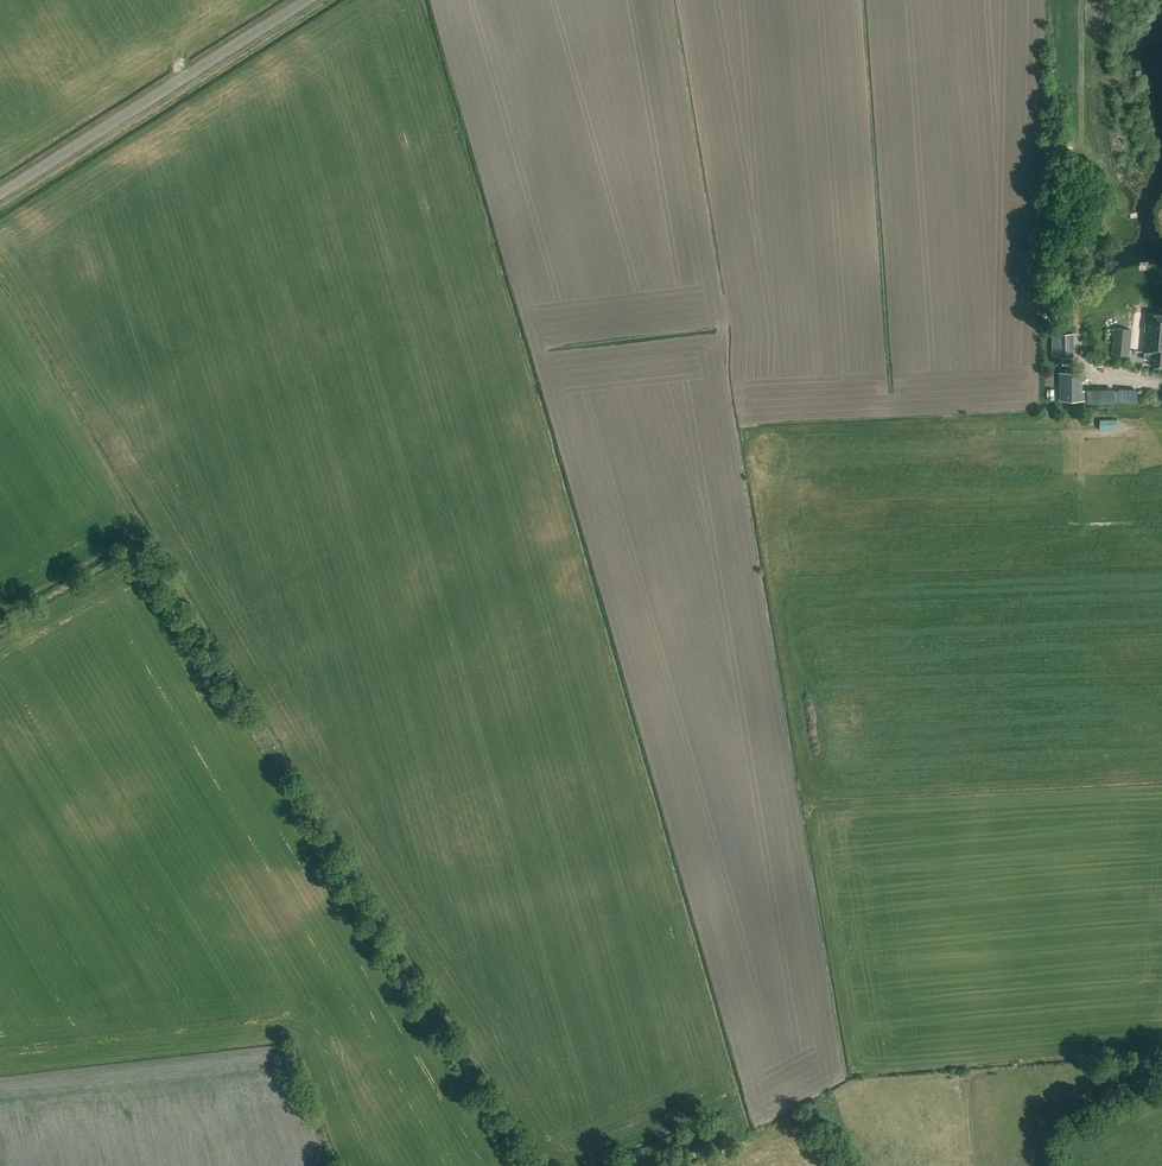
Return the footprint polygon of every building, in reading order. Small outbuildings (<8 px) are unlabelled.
[(1147,314),(1143,353),(1152,353),(1151,367),(1161,368),(1161,316),(1147,314)] [(1112,355),(1129,357),(1131,331),(1114,329),(1113,339),(1115,340),(1115,343),(1113,343),(1112,355)] [(1061,358),(1074,358),(1074,334),(1061,334),(1061,358)] [(1059,373),(1060,401),(1085,401),(1085,391),(1082,391),(1082,383),(1084,383),(1084,373),(1059,373)] [(1113,389),(1087,390),(1087,402),(1114,401),(1113,389)]
